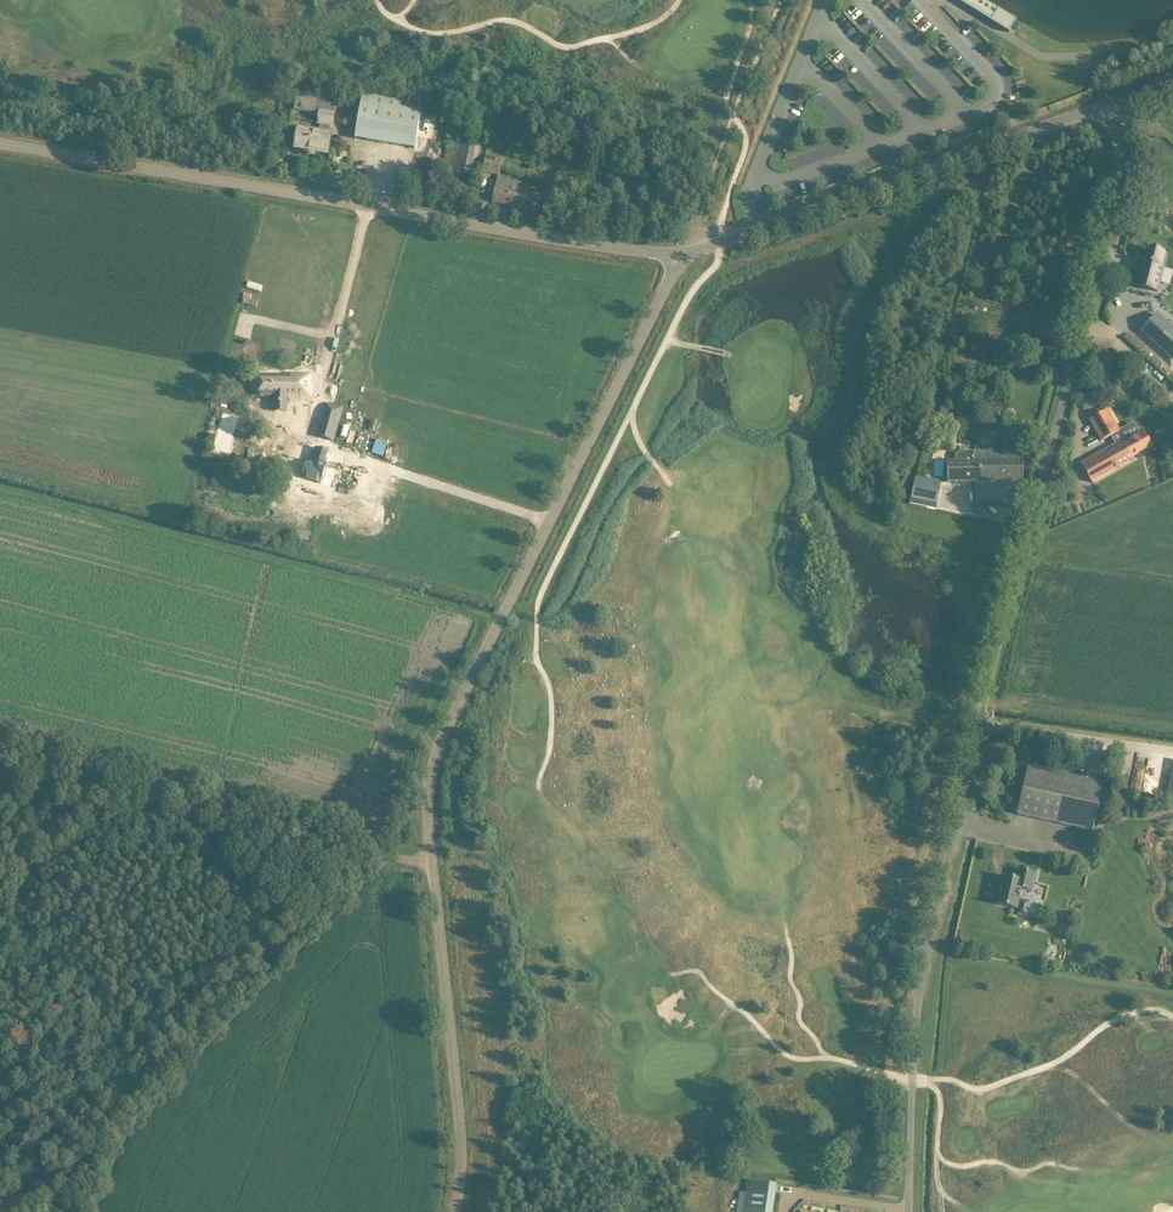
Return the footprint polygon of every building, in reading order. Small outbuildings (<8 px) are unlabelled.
[(954,1),(991,22),(999,9),(982,0),(953,0),(954,1)] [(999,9),(991,22),(1009,33),(1017,20),(999,9)] [(294,111),(320,115),(318,123),(320,124),(319,131),(299,128),(295,148),(328,154),(332,134),(329,133),(331,126),(333,126),(338,100),(329,98),(319,96),(319,95),(297,92),(294,111)] [(363,93),(361,104),(355,138),(415,148),(421,114),(422,104),(363,93)] [(507,135),(530,140),(533,127),(509,123),(507,135)] [(539,133),(537,140),(545,141),(547,134),(539,133)] [(448,141),(445,157),(442,170),(474,176),(480,148),(448,141)] [(486,155),(485,160),(483,172),(500,175),(503,159),(486,155)] [(528,185),(509,181),(497,178),(492,202),(540,212),(543,194),(527,191),(528,185)] [(1166,254),(1148,250),(1146,260),(1143,259),(1136,286),(1157,292),(1163,268),(1162,268),(1166,254)] [(1142,330),(1172,358),(1172,330),(1156,315),(1142,330)] [(951,344),(959,345),(961,338),(953,337),(951,344)] [(1098,368),(1113,367),(1112,346),(1097,347),(1098,368)] [(1008,361),(1006,368),(1013,370),(1015,363),(1008,361)] [(261,375),(260,396),(275,396),(275,402),(287,403),(287,396),(300,396),(311,397),(312,386),(310,386),(311,375),(299,375),(299,376),(294,376),(294,375),(291,375),(291,376),(261,375)] [(1081,465),(1091,483),(1133,460),(1131,458),(1151,447),(1142,430),(1120,443),(1115,435),(1120,432),(1108,411),(1089,421),(1101,442),(1110,438),(1114,446),(1081,465)] [(224,415),(214,450),(217,451),(218,449),(224,451),(224,453),(227,454),(230,445),(228,445),(229,441),(231,442),(232,437),(230,437),(235,419),(224,415)] [(324,423),(320,436),(334,440),(338,427),(324,423)] [(259,440),(253,459),(278,467),(284,448),(259,440)] [(326,464),(329,452),(314,448),(310,463),(306,462),(305,464),(303,464),(302,468),(304,469),(301,478),(321,483),(327,464),(326,464)] [(956,455),(956,462),(974,462),(981,462),(981,481),(1023,480),(1023,451),(1011,451),(974,451),(959,452),(956,455)] [(974,462),(956,462),(947,462),(948,482),(981,481),(981,462),(974,462)] [(915,477),(911,499),(937,504),(941,483),(915,477)] [(310,493),(312,486),(300,482),(297,489),(310,493)] [(1017,814),(1029,817),(1093,832),(1104,784),(1028,767),(1017,814)] [(1003,876),(997,905),(1018,909),(1017,915),(1027,917),(1030,902),(1019,900),(1022,889),(1032,891),(1036,874),(1018,869),(1015,879),(1003,876)] [(737,1211),(773,1211),(777,1185),(748,1181),(746,1193),(740,1192),(737,1211)]
